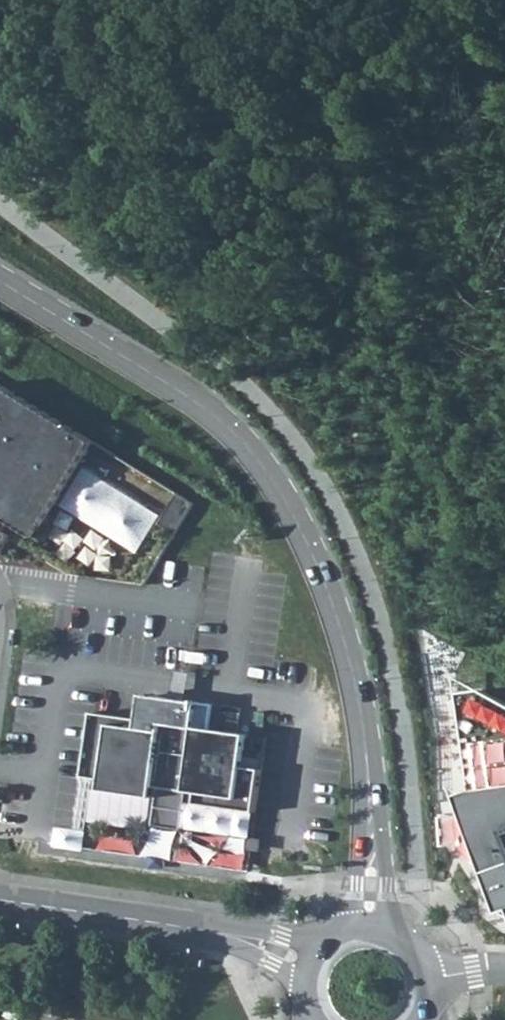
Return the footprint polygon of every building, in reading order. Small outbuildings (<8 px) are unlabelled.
[(0,384),(0,385),(0,555),(2,556),(14,536),(7,532),(12,522),(37,538),(96,443),(0,384)] [(194,503),(179,494),(160,525),(177,535),(196,504),(194,503)] [(172,687),(170,698),(185,700),(187,690),(189,673),(174,671),(172,687)] [(461,672),(474,784),(458,789),(502,915),(504,916),(504,696),(461,672)] [(148,722),(152,696),(144,695),(140,719),(141,719),(140,728),(162,732),(163,723),(148,722)] [(155,787),(157,787),(198,793),(196,804),(256,812),(262,769),(244,767),(249,734),(212,730),(215,705),(185,700),(170,698),(152,696),(148,722),(163,723),(162,732),(140,728),(141,719),(140,719),(105,714),(93,712),(84,777),(103,780),(101,790),(154,798),(155,787)] [(44,982),(29,980),(28,990),(42,992),(44,982)]
